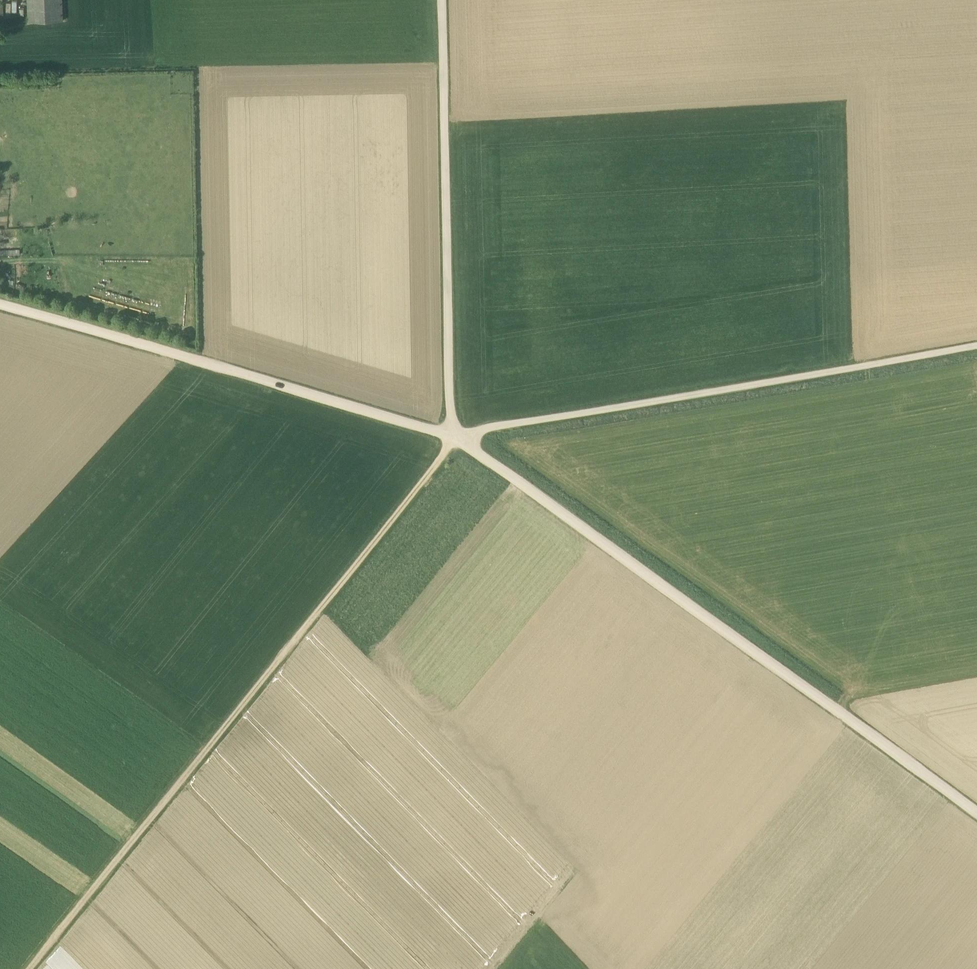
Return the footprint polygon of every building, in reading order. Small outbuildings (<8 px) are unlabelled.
[(28,21),(63,20),(62,0),(27,0),(28,21)]
